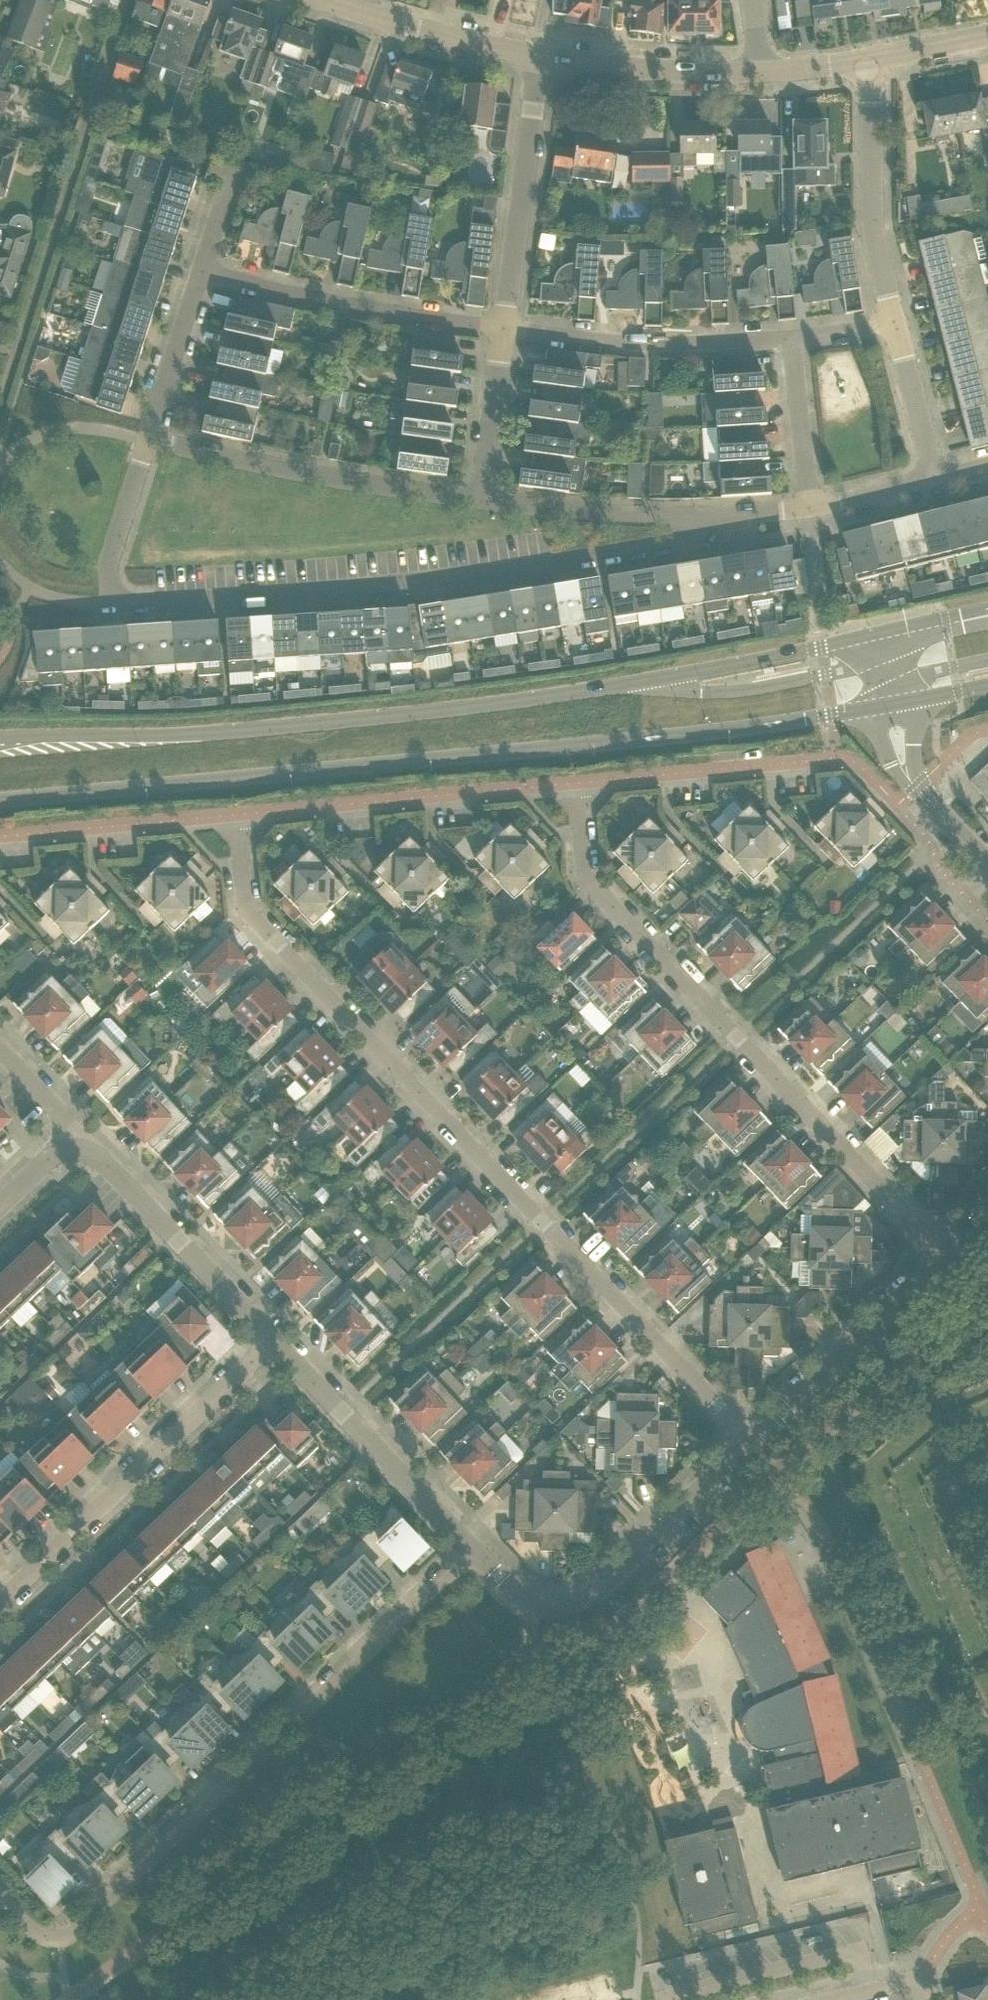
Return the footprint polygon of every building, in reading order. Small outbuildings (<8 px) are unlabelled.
[(36,0),(21,0),(7,37),(19,42),(36,0)] [(19,42),(35,49),(52,4),(41,0),(36,0),(19,42)] [(92,6),(106,12),(111,0),(66,0),(91,10),(92,6)] [(134,12),(132,17),(158,27),(168,0),(138,0),(134,12)] [(186,68),(212,0),(172,0),(149,63),(183,76),(186,68)] [(552,15),(554,15),(554,14),(567,16),(570,0),(553,0),(552,5),(552,10),(552,15)] [(566,22),(597,27),(602,0),(570,0),(567,16),(566,22)] [(629,16),(633,17),(631,31),(661,35),(665,3),(660,2),(660,0),(632,0),(629,16)] [(660,2),(665,3),(669,3),(669,33),(673,33),(675,35),(680,35),(682,33),(685,33),(686,33),(694,33),(694,0),(660,0),(660,2)] [(694,33),(702,33),(703,33),(706,33),(706,35),(715,35),(715,33),(718,33),(718,3),(718,1),(728,1),(728,2),(729,3),(730,3),(729,0),(694,0),(694,33)] [(778,18),(787,16),(784,0),(776,0),(778,18)] [(837,0),(795,0),(797,17),(813,15),(815,28),(832,25),(831,18),(839,17),(837,0)] [(839,17),(864,14),(862,0),(837,0),(839,17)] [(864,14),(873,12),(874,19),(890,17),(888,0),(862,0),(864,14)] [(890,17),(907,15),(906,8),(914,6),(913,0),(888,0),(890,17)] [(914,6),(923,5),(924,12),(941,10),(939,0),(913,0),(914,6)] [(233,11),(222,43),(219,50),(236,56),(246,60),(240,78),(243,80),(237,95),(249,100),(265,51),(252,47),(262,21),(233,11)] [(275,55),(265,51),(249,100),(259,103),(270,72),(297,82),(303,65),(313,39),(284,29),(275,55)] [(0,52),(0,80),(1,77),(16,50),(5,43),(0,52)] [(316,70),(312,81),(310,88),(332,96),(338,79),(354,84),(364,57),(359,55),(360,54),(358,51),(352,48),(349,50),(348,51),(335,47),(326,74),(316,70)] [(121,54),(114,76),(136,83),(143,61),(121,54)] [(425,93),(433,70),(401,58),(397,69),(386,65),(378,89),(374,100),(388,104),(390,100),(419,110),(425,93)] [(0,80),(0,100),(8,104),(13,94),(4,92),(7,81),(1,77),(0,80)] [(180,86),(166,129),(161,128),(157,141),(176,147),(193,92),(180,86)] [(505,149),(511,105),(496,103),(497,91),(464,86),(461,113),(459,113),(459,112),(458,112),(458,118),(459,126),(485,130),(488,148),(488,150),(489,152),(490,153),(492,154),(493,155),(495,156),(497,156),(498,155),(500,155),(501,154),(502,153),(504,151),(504,150),(505,149)] [(425,93),(419,110),(432,115),(438,97),(425,93)] [(953,99),(959,132),(983,128),(987,158),(987,123),(984,123),(979,95),(953,99)] [(346,148),(362,100),(349,96),(334,144),(346,149),(346,148)] [(959,132),(953,99),(924,105),(930,138),(935,137),(936,143),(949,141),(948,135),(959,132)] [(366,133),(375,105),(362,100),(353,128),(366,133)] [(826,122),(794,123),(795,186),(835,185),(835,168),(827,168),(826,122)] [(682,123),(682,166),(696,166),(696,154),(714,154),(714,123),(682,123)] [(769,123),(739,123),(739,151),(739,174),(751,174),(751,173),(765,173),(765,174),(781,174),(781,169),(781,137),(769,137),(769,123)] [(12,128),(10,136),(20,139),(22,131),(12,128)] [(611,183),(613,170),(617,144),(578,138),(576,152),(556,149),(553,165),(574,168),(573,177),(611,183)] [(55,143),(54,149),(66,153),(68,147),(55,143)] [(236,146),(233,154),(240,157),(243,147),(236,145),(236,146)] [(0,146),(0,184),(7,186),(18,151),(0,146)] [(293,149),(288,164),(308,169),(312,155),(293,149)] [(312,155),(308,169),(310,170),(331,175),(336,154),(314,149),(312,155)] [(125,179),(129,180),(125,191),(135,194),(184,209),(194,176),(183,172),(187,161),(148,153),(134,151),(125,179)] [(670,178),(671,178),(671,154),(632,154),(632,181),(652,181),(652,217),(670,217),(670,202),(670,178)] [(91,163),(86,179),(94,181),(99,166),(91,163)] [(684,178),(671,178),(670,178),(670,202),(684,202),(684,178)] [(740,207),(740,180),(726,180),(726,207),(740,207)] [(84,181),(81,191),(94,196),(97,186),(84,181)] [(355,183),(351,198),(363,201),(367,186),(355,183)] [(418,197),(418,198),(429,200),(430,200),(432,191),(420,189),(418,197)] [(280,243),(272,270),(289,275),(310,197),(287,191),(283,208),(281,208),(278,208),(276,208),(274,208),(272,208),(270,209),(267,211),(264,213),(262,215),(261,216),(259,219),(258,221),(258,223),(257,225),(245,222),(240,239),(274,248),(275,242),(280,243)] [(135,194),(124,227),(173,243),(184,209),(135,194)] [(906,198),(911,220),(972,208),(970,195),(921,204),(920,196),(906,198)] [(796,200),(782,200),(782,230),(796,230),(796,200)] [(343,256),(337,284),(354,288),(371,209),(348,204),(344,222),(343,221),(340,221),(338,221),(336,221),(334,222),(331,223),(330,224),(328,225),(326,227),(324,228),(323,229),(322,232),(321,234),(321,235),(320,237),(320,239),(307,236),(303,254),(337,261),(338,255),(343,256)] [(473,209),(471,224),(469,242),(467,242),(465,242),(463,242),(460,243),(457,244),(456,245),(454,246),(453,247),(451,249),(449,250),(448,252),(447,254),(447,255),(446,262),(433,260),(430,278),(465,283),(466,276),(470,277),(466,305),(484,307),(496,212),(473,209)] [(78,215),(75,226),(87,230),(91,219),(78,215)] [(406,267),(401,296),(419,299),(432,219),(410,215),(406,233),(404,232),(402,232),(399,233),(396,234),(395,234),(392,235),(391,236),(388,239),(386,241),(385,243),(384,245),(383,247),(383,249),(382,251),(370,249),(367,267),(401,273),(402,266),(406,267)] [(10,297),(31,233),(32,229),(32,223),(29,219),(25,217),(19,217),(14,219),(11,223),(10,227),(9,226),(8,229),(0,230),(0,294),(10,297)] [(726,226),(727,235),(739,235),(738,226),(726,226)] [(173,243),(124,227),(113,260),(163,276),(173,243)] [(844,229),(830,231),(831,240),(845,238),(844,229)] [(963,231),(920,242),(918,242),(927,276),(979,263),(971,233),(963,231)] [(796,319),(788,245),(783,245),(782,233),(765,235),(766,247),(765,247),(767,265),(763,266),(759,267),(755,270),(753,273),(750,277),(749,281),(749,285),(749,289),(736,291),(738,308),(772,305),(772,299),(776,298),(778,321),(796,319)] [(713,246),(725,245),(725,236),(712,236),(713,246)] [(842,291),(845,314),(863,311),(851,237),(845,238),(831,240),(828,241),(831,259),(828,260),(826,260),(824,261),(821,263),(820,264),(818,266),(818,267),(816,269),(815,272),(814,274),(814,275),(814,277),(813,279),(814,282),(814,284),(802,286),(804,304),(838,298),(837,292),(842,291)] [(577,320),(595,321),(600,247),(577,245),(576,263),(572,263),(571,263),(567,264),(566,265),(564,266),(562,267),(560,268),(559,270),(557,272),(556,274),(555,275),(555,277),(554,279),(554,280),(553,283),(553,284),(541,283),(540,301),(574,303),(574,297),(579,297),(577,320)] [(710,302),(711,325),(729,324),(725,249),(702,250),(703,269),(702,269),(699,269),(696,270),(693,272),(692,272),(690,274),(688,276),(686,278),(685,281),(684,283),(684,285),(683,288),(683,290),(684,292),(671,292),(672,310),(706,309),(706,302),(710,302)] [(645,303),(644,326),(662,326),(663,251),(640,251),(639,269),(638,269),(635,270),(633,270),(631,271),(629,272),(627,273),(625,274),(624,276),(623,277),(621,279),(621,280),(620,282),(619,284),(619,287),(619,288),(619,291),(606,291),(606,309),(640,310),(640,303),(645,303)] [(113,260),(103,293),(152,309),(163,276),(113,260)] [(979,263),(927,276),(935,310),(987,297),(979,263)] [(63,268),(59,279),(69,283),(73,271),(63,268)] [(59,279),(56,289),(66,292),(69,283),(59,279)] [(103,293),(92,327),(141,342),(152,309),(103,293)] [(228,315),(224,330),(274,341),(277,327),(290,329),(294,309),(239,297),(239,298),(241,298),(238,311),(244,312),(243,318),(228,315)] [(935,310),(939,326),(944,343),(946,343),(987,333),(987,298),(987,297),(935,310)] [(49,314),(44,326),(58,331),(62,318),(49,314)] [(92,327),(82,360),(131,375),(141,342),(92,327)] [(220,349),(217,364),(266,374),(274,341),(224,330),(234,332),(231,345),(237,346),(235,352),(220,349)] [(411,366),(461,372),(463,357),(448,355),(448,349),(454,350),(456,337),(458,337),(458,336),(416,331),(411,366)] [(944,343),(944,344),(948,360),(952,377),(955,376),(955,377),(987,369),(987,333),(946,343),(944,343)] [(337,355),(339,342),(330,341),(330,345),(323,344),(321,351),(337,355)] [(50,351),(38,347),(34,359),(41,362),(48,358),(50,351)] [(362,358),(363,350),(347,348),(346,356),(362,358)] [(535,367),(533,382),(583,389),(586,367),(600,368),(601,355),(588,354),(545,348),(545,349),(547,349),(545,363),(551,363),(550,369),(535,367)] [(715,392),(765,389),(764,374),(748,375),(748,369),(754,369),(753,355),(755,355),(755,354),(712,357),(715,392)] [(644,393),(644,386),(646,358),(628,357),(627,386),(628,386),(628,392),(644,393)] [(131,375),(82,360),(71,394),(120,409),(131,375)] [(266,374),(217,364),(226,366),(223,379),(229,380),(228,386),(213,383),(209,398),(259,408),(262,394),(275,397),(279,378),(266,375),(266,374)] [(411,366),(406,400),(456,407),(458,392),(443,389),(444,384),(450,385),(451,372),(461,373),(461,372),(411,366)] [(952,377),(952,378),(957,394),(961,411),(963,410),(963,411),(987,404),(987,369),(955,377),(955,376),(952,377)] [(583,389),(533,382),(533,383),(542,384),(540,397),(546,398),(546,403),(530,401),(528,417),(578,423),(583,389)] [(324,389),(321,404),(334,406),(336,391),(324,389)] [(765,389),(715,392),(717,427),(767,424),(766,409),(751,410),(750,404),(756,404),(755,390),(765,390),(765,389)] [(337,391),(334,406),(347,409),(350,394),(337,391)] [(259,408),(209,398),(219,400),(216,413),(222,414),(220,420),(205,417),(202,432),(251,443),(259,408)] [(406,400),(406,401),(393,399),(390,419),(403,421),(402,435),(452,441),(454,426),(438,424),(439,418),(445,419),(447,406),(456,407),(406,400)] [(961,411),(971,450),(987,446),(987,404),(963,411),(961,411)] [(648,407),(648,428),(651,428),(662,428),(662,413),(661,406),(648,407)] [(633,420),(633,426),(644,427),(645,416),(638,416),(633,420)] [(578,423),(528,417),(538,419),(536,432),(542,432),(541,438),(526,436),(523,451),(574,458),(576,443),(588,445),(591,426),(578,424),(578,423)] [(767,424),(717,427),(719,462),(769,459),(768,443),(753,444),(752,439),(758,438),(757,425),(767,425),(767,424)] [(647,440),(647,429),(638,428),(637,440),(647,440)] [(647,429),(647,440),(658,441),(659,429),(647,429)] [(452,441),(402,435),(397,470),(447,476),(449,460),(434,458),(434,453),(440,454),(442,441),(451,442),(452,441)] [(310,455),(320,457),(323,441),(314,440),(311,454),(310,455)] [(331,443),(328,458),(337,460),(337,459),(340,444),(331,443)] [(574,458),(523,451),(523,452),(533,453),(531,466),(537,467),(536,472),(521,470),(519,486),(581,494),(586,459),(574,458)] [(769,459),(719,462),(703,463),(704,482),(720,481),(721,497),(771,494),(770,478),(755,479),(754,473),(760,473),(760,460),(769,459)] [(631,498),(641,499),(641,483),(632,482),(631,498)] [(650,482),(650,495),(664,495),(664,483),(650,482)] [(967,505),(978,550),(987,547),(987,500),(967,505)] [(978,550),(967,505),(943,512),(954,556),(978,550)] [(954,556),(943,512),(918,518),(930,562),(954,556)] [(918,518),(894,524),(905,568),(930,562),(918,518)] [(894,524),(870,530),(881,574),(905,568),(894,524)] [(881,574),(870,530),(845,536),(848,547),(836,550),(845,583),(881,574)] [(766,553),(772,592),(794,588),(795,595),(808,593),(804,559),(791,561),(789,550),(766,553)] [(766,553),(744,557),(750,596),(752,606),(774,603),(772,592),(766,553)] [(750,596),(744,557),(721,561),(727,599),(750,596)] [(721,561),(699,564),(705,603),(706,612),(728,609),(727,599),(721,561)] [(705,603),(699,564),(676,568),(682,606),(705,603)] [(676,568),(653,571),(660,610),(682,606),(676,568)] [(653,571),(631,575),(637,614),(660,610),(653,571)] [(986,582),(984,574),(969,577),(970,585),(986,582)] [(637,614),(631,575),(608,579),(614,618),(637,614)] [(609,630),(607,619),(600,580),(577,584),(584,622),(586,634),(609,630)] [(951,581),(935,585),(937,593),(953,589),(951,581)] [(577,584),(555,587),(561,626),(584,622),(577,584)] [(937,593),(935,585),(920,588),(921,596),(937,593)] [(555,587),(532,591),(539,630),(561,626),(555,587)] [(532,591),(510,595),(516,633),(539,630),(532,591)] [(840,607),(850,605),(848,594),(837,597),(840,607)] [(510,595),(487,598),(494,637),(516,633),(510,595)] [(494,637),(487,598),(465,602),(471,641),(494,637)] [(904,598),(888,602),(890,610),(906,606),(904,598)] [(465,602),(442,606),(449,644),(471,641),(465,602)] [(419,609),(420,609),(420,604),(408,605),(408,611),(386,612),(389,663),(412,662),(411,634),(423,633),(419,609)] [(423,633),(411,634),(412,662),(413,664),(425,662),(425,656),(427,652),(449,649),(449,644),(442,606),(420,609),(419,609),(423,633)] [(363,613),(366,653),(366,665),(389,663),(386,612),(363,613)] [(363,613),(340,615),(343,654),(366,653),(363,613)] [(340,615),(318,616),(320,656),(343,654),(340,615)] [(318,616),(295,618),(297,657),(320,656),(318,616)] [(295,618),(272,619),(275,658),(297,657),(295,618)] [(275,673),(275,658),(272,619),(249,621),(253,671),(253,675),(275,673)] [(253,671),(249,621),(226,622),(229,673),(253,671)] [(777,621),(761,624),(764,637),(780,633),(778,625),(777,621)] [(222,673),(218,623),(195,624),(198,663),(197,663),(198,675),(222,673)] [(195,624),(172,626),(175,665),(197,663),(198,663),(195,624)] [(786,624),(778,625),(780,633),(788,632),(786,624)] [(172,626),(150,627),(152,666),(175,665),(172,626)] [(748,626),(732,630),(734,637),(749,634),(748,626)] [(152,666),(150,627),(127,628),(129,668),(152,666)] [(129,668),(127,628),(104,630),(107,669),(129,668)] [(107,669),(104,630),(81,631),(84,671),(107,669)] [(734,637),(732,630),(717,633),(718,640),(734,637)] [(84,671),(81,631),(59,633),(61,672),(84,671)] [(61,672),(59,633),(35,634),(36,646),(31,647),(20,682),(40,681),(43,685),(61,684),(60,672),(61,672)] [(703,635),(687,638),(689,645),(704,643),(703,635)] [(689,645),(687,638),(672,641),(673,648),(689,645)] [(658,644),(643,646),(644,653),(660,651),(658,644)] [(644,653),(643,646),(627,649),(628,656),(644,653)] [(605,652),(589,655),(590,662),(606,660),(605,652)] [(590,662),(589,655),(573,658),(574,665),(590,662)] [(544,662),(545,669),(561,667),(560,660),(544,662)] [(545,669),(544,662),(528,664),(529,671),(545,669)] [(498,668),(500,675),(515,673),(514,666),(498,668)] [(500,675),(498,668),(483,670),(484,677),(500,675)] [(453,674),(454,681),(470,679),(469,672),(453,674)] [(374,683),(375,690),(391,688),(390,681),(374,683)] [(361,684),(345,686),(346,693),(362,691),(361,684)] [(414,685),(391,687),(392,694),(415,692),(414,685)] [(346,693),(345,686),(329,687),(329,694),(346,693)] [(299,690),(300,697),(316,696),(316,689),(299,690)] [(300,697),(299,690),(283,692),(284,699),(300,697)] [(254,694),(255,701),(271,700),(270,693),(254,694)] [(255,701),(254,694),(238,696),(239,703),(255,701)] [(200,699),(201,706),(217,705),(216,698),(200,699)] [(201,706),(200,699),(184,701),(185,708),(201,706)] [(987,764),(978,772),(983,777),(987,781),(987,782),(987,765),(987,764)] [(983,777),(978,772),(970,781),(974,785),(983,777)] [(987,781),(983,777),(974,785),(978,790),(987,781)] [(978,790),(982,794),(987,789),(987,782),(987,781),(978,790)] [(850,792),(832,809),(851,830),(877,806),(872,800),(864,808),(850,792)] [(751,843),(777,818),(772,813),(764,820),(749,805),(731,822),(751,843)] [(877,806),(851,830),(871,851),(889,834),(875,818),(882,811),(877,806)] [(851,830),(832,809),(814,826),(828,842),(821,849),(826,854),(851,830)] [(651,856),(676,831),(671,826),(663,833),(649,818),(631,835),(651,856)] [(782,824),(777,818),(751,843),(771,864),(789,847),(774,831),(782,824)] [(751,843),(731,822),(714,839),(728,855),(720,862),(726,868),(751,843)] [(512,862),(538,837),(532,832),(525,839),(510,824),(492,841),(512,862)] [(851,830),(826,854),(831,860),(838,852),(853,868),(871,851),(851,830)] [(676,831),(651,856),(670,877),(688,860),(674,844),(682,837),(676,831)] [(651,856),(631,835),(613,852),(628,868),(620,875),(625,880),(651,856)] [(410,874),(436,849),(432,845),(424,852),(410,837),(392,854),(410,874)] [(543,843),(538,837),(512,862),(532,883),(550,865),(535,850),(543,843)] [(512,862),(492,841),(474,858),(489,873),(481,881),(486,886),(512,862)] [(771,864),(751,843),(726,868),(731,873),(738,865),(753,881),(771,864)] [(442,856),(436,849),(410,874),(431,895),(449,878),(434,863),(442,856)] [(311,888),(337,863),(332,858),(324,865),(309,850),(291,867),(311,888)] [(410,874),(392,854),(374,871),(389,886),(381,894),(385,898),(410,874)] [(171,856),(153,873),(173,894),(198,869),(193,864),(185,871),(171,856)] [(670,877),(651,856),(625,880),(630,886),(638,878),(653,894),(670,877)] [(512,862),(486,886),(491,892),(499,884),(514,900),(532,883),(512,862)] [(342,869),(337,863),(311,888),(331,908),(349,891),(334,875),(342,869)] [(311,888),(291,867),(274,884),(288,899),(280,907),(285,912),(311,888)] [(70,869),(52,886),(72,907),(98,882),(93,877),(85,884),(70,869)] [(198,869),(173,894),(192,914),(210,897),(196,882),(203,875),(198,869)] [(173,894),(153,873),(135,890),(149,905),(142,913),(147,918),(173,894)] [(431,895),(410,874),(385,898),(391,905),(399,897),(413,913),(431,895)] [(98,882),(72,907),(92,928),(110,911),(95,895),(103,888),(98,882)] [(72,907),(52,886),(34,903),(49,918),(41,925),(46,931),(72,907)] [(331,908),(311,888),(285,912),(291,918),(298,910),(313,926),(331,908)] [(695,898),(678,914),(702,939),(696,945),(706,955),(707,953),(720,967),(753,936),(730,912),(728,915),(719,923),(710,914),(718,905),(703,890),(695,898)] [(906,906),(887,925),(899,938),(888,949),(898,959),(909,949),(909,948),(941,917),(929,904),(930,902),(921,893),(906,906)] [(192,914),(173,894),(147,918),(152,923),(160,916),(174,932),(192,914)] [(6,904),(1,909),(7,915),(12,910),(6,904)] [(92,928),(72,907),(46,931),(52,936),(59,929),(74,944),(92,928)] [(393,910),(387,915),(393,921),(399,916),(393,910)] [(9,923),(0,913),(0,932),(9,923)] [(530,937),(540,947),(539,948),(557,966),(562,971),(596,940),(573,916),(558,930),(548,919),(530,937)] [(941,917),(909,948),(909,949),(931,972),(950,953),(965,939),(956,929),(954,931),(941,917)] [(361,955),(353,962),(362,972),(360,975),(369,984),(366,986),(380,1000),(414,968),(392,945),(393,933),(379,932),(374,936),(374,935),(364,945),(368,949),(361,955)] [(501,934),(493,942),(500,949),(508,941),(501,934)] [(207,1008),(218,998),(251,966),(228,942),(225,945),(215,935),(185,964),(195,974),(194,974),(203,984),(193,993),(207,1008)] [(733,980),(732,981),(741,991),(775,959),(753,936),(720,967),(733,980)] [(47,947),(38,938),(30,946),(38,955),(47,947)] [(959,1001),(987,973),(987,966),(979,957),(980,955),(971,945),(937,978),(959,1001)] [(579,1012),(590,1002),(590,1001),(622,970),(609,957),(611,955),(601,946),(567,978),(580,991),(569,1002),(579,1012)] [(476,958),(468,966),(476,975),(485,967),(476,958)] [(127,966),(119,973),(129,985),(137,978),(127,966)] [(414,968),(380,1000),(393,1014),(395,1012),(404,1021),(436,991),(414,968)] [(590,1001),(590,1002),(612,1025),(646,992),(636,982),(635,984),(622,970),(590,1001)] [(24,1012),(37,1025),(80,984),(71,974),(59,984),(47,971),(13,1003),(22,1013),(24,1012)] [(959,1001),(981,1024),(987,1018),(987,973),(959,1001)] [(245,1028),(279,995),(266,981),(263,984),(255,975),(212,1015),(222,1025),(233,1015),(245,1028)] [(137,982),(125,992),(135,1004),(147,994),(137,982)] [(57,1050),(91,1018),(79,1004),(90,994),(80,984),(37,1025),(49,1039),(48,1040),(57,1050)] [(862,984),(856,989),(860,994),(866,989),(862,984)] [(475,1010),(453,987),(410,1027),(419,1037),(416,1039),(430,1053),(464,1020),(475,1010)] [(155,988),(148,991),(152,999),(159,995),(155,988)] [(279,995),(245,1028),(257,1040),(246,1051),(256,1061),(299,1021),(290,1012),(292,1010),(279,995)] [(802,1006),(777,1029),(786,1039),(788,1038),(801,1051),(833,1020),(811,997),(807,1001),(802,1001),(802,1006)] [(617,1031),(640,1054),(672,1023),(659,1010),(661,1008),(652,998),(617,1031)] [(887,1001),(878,1010),(886,1019),(895,1010),(887,1001)] [(896,1012),(886,1021),(897,1033),(907,1024),(896,1012)] [(175,1043),(182,1037),(161,1016),(160,1031),(172,1031),(172,1044),(175,1043)] [(97,1024),(63,1056),(72,1066),(74,1064),(87,1078),(129,1038),(110,1019),(105,1019),(98,1025),(97,1024)] [(464,1020),(430,1053),(443,1067),(446,1065),(454,1074),(497,1033),(487,1023),(476,1033),(464,1020)] [(855,1043),(833,1020),(801,1051),(814,1064),(812,1066),(822,1076),(855,1043)] [(696,1045),(687,1035),(685,1037),(672,1023),(640,1054),(662,1077),(696,1045)] [(295,1080),(329,1048),(316,1034),(313,1037),(305,1027),(262,1068),(272,1078),(283,1068),(295,1080)] [(100,1092),(98,1093),(107,1103),(151,1061),(129,1038),(87,1078),(100,1092)] [(329,1048),(295,1080),(308,1093),(297,1104),(307,1114),(349,1074),(340,1065),(342,1062),(329,1048)] [(964,1048),(950,1061),(969,1062),(970,1054),(964,1048)] [(576,1049),(569,1055),(577,1063),(587,1054),(582,1049),(576,1049)] [(827,1082),(837,1092),(838,1090),(851,1104),(884,1073),(861,1049),(827,1082)] [(480,1106),(514,1073),(492,1050),(460,1080),(469,1089),(467,1092),(480,1106)] [(199,1072),(207,1064),(199,1055),(190,1063),(199,1072)] [(585,1058),(579,1063),(585,1070),(592,1064),(585,1058)] [(947,1063),(941,1069),(947,1075),(948,1077),(954,1071),(947,1063)] [(207,1064),(199,1072),(207,1081),(215,1072),(207,1064)] [(941,1069),(931,1078),(933,1081),(934,1080),(944,1081),(945,1081),(947,1075),(941,1069)] [(514,1073),(480,1106),(493,1120),(496,1117),(505,1127),(547,1086),(537,1076),(526,1086),(514,1073)] [(864,1117),(862,1119),(872,1129),(906,1096),(884,1073),(851,1104),(864,1117)] [(113,1109),(123,1119),(124,1117),(137,1131),(169,1100),(147,1076),(113,1109)] [(697,1106),(693,1110),(705,1123),(694,1133),(704,1144),(715,1133),(747,1102),(749,1101),(736,1087),(726,1077),(723,1081),(720,1077),(700,1097),(703,1100),(697,1106)] [(345,1133),(379,1101),(366,1087),(364,1089),(355,1080),(313,1121),(322,1131),(333,1120),(345,1133)] [(904,1120),(903,1141),(944,1142),(945,1102),(944,1102),(944,1081),(934,1080),(933,1081),(929,1086),(928,1101),(931,1101),(930,1121),(904,1120)] [(613,1081),(604,1090),(612,1099),(618,1094),(618,1086),(613,1081)] [(553,1092),(510,1133),(519,1142),(517,1144),(530,1158),(564,1126),(575,1116),(563,1103),(553,1092)] [(137,1131),(135,1132),(158,1156),(192,1123),(169,1100),(137,1131)] [(393,1115),(379,1101),(345,1133),(358,1146),(347,1156),(356,1167),(399,1127),(390,1117),(393,1115)] [(771,1124),(749,1101),(715,1133),(737,1156),(771,1124)] [(958,1102),(945,1102),(944,1142),(983,1143),(984,1122),(958,1121),(958,1102)] [(10,1135),(1,1125),(9,1118),(0,1109),(0,1145),(10,1135)] [(879,1127),(885,1133),(899,1121),(893,1115),(879,1127)] [(564,1126),(530,1158),(543,1173),(546,1170),(555,1179),(597,1139),(587,1128),(575,1116),(564,1126)] [(256,1120),(251,1125),(257,1132),(262,1127),(256,1120)] [(197,1129),(163,1162),(173,1172),(186,1185),(187,1184),(219,1153),(219,1152),(197,1129)] [(743,1162),(765,1186),(797,1155),(785,1141),(786,1140),(777,1130),(743,1162)] [(396,1186),(429,1154),(416,1140),(414,1142),(405,1133),(363,1173),(372,1183),(383,1173),(396,1186)] [(944,1142),(903,1141),(903,1162),(929,1162),(928,1211),(942,1212),(943,1182),(944,1142)] [(187,1184),(186,1185),(198,1199),(208,1208),(242,1176),(229,1163),(240,1152),(230,1142),(219,1152),(219,1153),(187,1184)] [(944,1142),(943,1182),(956,1182),(957,1163),(983,1163),(983,1143),(944,1142)] [(660,1151),(652,1143),(644,1151),(644,1163),(660,1163),(660,1151)] [(282,1146),(274,1153),(279,1158),(286,1158),(290,1153),(282,1146)] [(429,1154),(396,1186),(417,1209),(449,1179),(440,1170),(443,1168),(429,1154)] [(821,1177),(812,1167),(810,1168),(797,1155),(765,1186),(787,1209),(821,1177)] [(605,1186),(608,1190),(583,1214),(605,1237),(650,1194),(639,1204),(628,1193),(636,1167),(630,1162),(605,1186)] [(791,1234),(791,1248),(831,1249),(832,1209),(816,1208),(817,1203),(825,1195),(832,1195),(833,1188),(844,1178),(835,1169),(797,1206),(806,1215),(811,1216),(811,1235),(791,1234)] [(832,1195),(832,1209),(831,1249),(871,1250),(871,1236),(871,1233),(866,1220),(861,1212),(853,1211),(853,1209),(864,1199),(844,1178),(833,1188),(832,1195)] [(248,1182),(213,1214),(223,1224),(236,1238),(237,1236),(270,1205),(248,1182)] [(446,1239),(480,1207),(466,1192),(464,1195),(455,1186),(424,1216),(446,1239)] [(237,1236),(236,1238),(248,1251),(258,1261),(304,1218),(281,1194),(270,1205),(237,1236)] [(660,1205),(650,1194),(605,1237),(627,1261),(661,1228),(649,1215),(660,1205)] [(332,1198),(323,1207),(328,1212),(336,1213),(341,1207),(332,1198)] [(77,1205),(36,1244),(61,1270),(72,1283),(113,1243),(105,1235),(113,1227),(94,1208),(86,1215),(77,1205)] [(493,1221),(480,1207),(446,1239),(458,1252),(456,1254),(456,1259),(463,1266),(499,1232),(491,1223),(493,1221)] [(714,1213),(708,1219),(717,1228),(723,1223),(714,1213)] [(752,1225),(742,1234),(752,1245),(762,1235),(752,1225)] [(383,1248),(390,1242),(382,1233),(375,1240),(383,1248)] [(697,1233),(692,1238),(700,1246),(709,1238),(704,1233),(697,1233)] [(655,1290),(700,1247),(700,1246),(692,1238),(691,1237),(680,1248),(667,1234),(633,1267),(655,1290)] [(297,1235),(264,1267),(273,1277),(286,1290),(287,1289),(320,1258),(318,1256),(299,1236),(297,1235)] [(765,1251),(771,1245),(763,1237),(758,1243),(765,1251)] [(383,1248),(375,1240),(367,1246),(376,1255),(383,1248)] [(398,1250),(390,1242),(383,1248),(391,1257),(392,1256),(398,1250)] [(61,1270),(36,1244),(19,1260),(44,1286),(61,1270)] [(146,1245),(137,1254),(144,1261),(153,1252),(146,1245)] [(398,1250),(392,1256),(408,1272),(417,1263),(402,1247),(398,1250)] [(700,1247),(655,1290),(678,1313),(712,1281),(699,1268),(710,1257),(700,1247)] [(391,1257),(383,1248),(376,1255),(384,1264),(390,1258),(391,1257)] [(831,1249),(791,1248),(790,1261),(810,1262),(809,1288),(830,1289),(831,1249)] [(871,1250),(831,1249),(830,1289),(850,1289),(851,1263),(870,1264),(871,1250)] [(749,1267),(754,1261),(747,1253),(741,1259),(749,1267)] [(144,1261),(137,1254),(128,1262),(135,1269),(144,1261)] [(287,1289),(286,1290),(299,1304),(308,1314),(309,1313),(342,1281),(320,1258),(287,1289)] [(384,1264),(380,1267),(397,1284),(407,1275),(390,1258),(384,1264)] [(44,1286),(19,1260),(3,1276),(28,1302),(44,1286)] [(135,1269),(128,1262),(120,1270),(127,1277),(135,1269)] [(555,1285),(542,1272),(532,1262),(499,1295),(511,1308),(500,1318),(510,1328),(555,1285)] [(407,1293),(416,1284),(408,1275),(399,1284),(407,1293)] [(3,1276),(0,1278),(0,1306),(11,1318),(28,1302),(3,1276)] [(577,1309),(555,1285),(510,1328),(519,1338),(530,1328),(543,1341),(577,1309)] [(178,1298),(154,1320),(160,1326),(194,1361),(203,1352),(197,1346),(212,1332),(203,1321),(211,1314),(202,1304),(184,1286),(175,1295),(178,1298)] [(713,1305),(709,1305),(709,1326),(749,1326),(750,1287),(736,1286),(736,1305),(735,1305),(735,1293),(734,1292),(734,1291),(733,1291),(732,1290),(725,1290),(724,1290),(722,1291),(721,1291),(721,1292),(714,1298),(714,1299),(713,1301),(713,1302),(713,1305)] [(315,1319),(314,1320),(323,1330),(336,1343),(337,1342),(370,1311),(380,1302),(382,1301),(381,1300),(371,1290),(360,1301),(348,1287),(315,1319)] [(764,1287),(750,1287),(749,1326),(789,1327),(790,1306),(763,1306),(764,1287)] [(89,1299),(89,1300),(80,1290),(71,1299),(86,1316),(96,1306),(89,1299)] [(89,1299),(96,1306),(106,1297),(99,1290),(89,1299)] [(124,1290),(117,1297),(129,1310),(136,1302),(124,1290)] [(419,1297),(419,1303),(423,1308),(432,1300),(424,1292),(419,1297)] [(807,1292),(801,1299),(812,1311),(819,1304),(819,1293),(807,1292)] [(847,1312),(860,1300),(854,1294),(845,1294),(840,1299),(842,1306),(847,1312)] [(812,1311),(801,1299),(793,1306),(793,1318),(805,1318),(812,1311)] [(0,1306),(0,1328),(11,1318),(0,1306)] [(337,1342),(336,1343),(349,1357),(358,1367),(392,1334),(390,1332),(370,1311),(337,1342)] [(73,1329),(66,1322),(58,1314),(49,1323),(56,1331),(63,1338),(73,1329)] [(605,1338),(583,1315),(546,1350),(558,1363),(550,1371),(560,1381),(605,1338)] [(88,1324),(79,1333),(88,1342),(97,1333),(88,1324)] [(194,1361),(160,1326),(137,1348),(170,1383),(194,1361)] [(749,1326),(709,1326),(709,1346),(735,1347),(735,1366),(748,1366),(749,1326)] [(749,1326),(748,1366),(748,1388),(761,1388),(762,1356),(777,1356),(780,1354),(781,1348),(789,1348),(789,1327),(749,1326)] [(63,1338),(56,1331),(47,1340),(53,1347),(63,1338)] [(483,1337),(475,1345),(482,1353),(491,1345),(483,1337)] [(627,1361),(605,1338),(560,1381),(570,1391),(581,1381),(593,1394),(627,1361)] [(799,1359),(812,1346),(806,1341),(797,1340),(793,1344),(793,1353),(799,1359)] [(65,1345),(55,1355),(62,1362),(72,1352),(65,1345)] [(482,1353),(475,1345),(465,1353),(473,1362),(482,1353)] [(137,1348),(113,1370),(147,1405),(170,1383),(137,1348)] [(33,1353),(23,1362),(30,1369),(40,1360),(33,1353)] [(473,1362),(471,1363),(477,1370),(486,1370),(492,1364),(482,1353),(473,1362)] [(30,1369),(23,1362),(14,1372),(20,1379),(30,1369)] [(147,1405),(113,1370),(105,1362),(82,1384),(90,1393),(123,1428),(147,1405)] [(423,1366),(389,1399),(411,1422),(456,1379),(446,1369),(435,1380),(423,1366)] [(519,1370),(511,1378),(520,1387),(528,1379),(519,1370)] [(670,1384),(662,1376),(656,1381),(664,1389),(670,1384)] [(20,1407),(40,1388),(30,1377),(10,1396),(20,1407)] [(456,1379),(411,1422),(433,1445),(467,1413),(455,1400),(466,1389),(456,1379)] [(508,1379),(498,1388),(511,1402),(521,1392),(508,1379)] [(50,1384),(44,1390),(52,1399),(59,1393),(50,1384)] [(90,1393),(67,1415),(100,1450),(123,1428),(90,1393)] [(636,1434),(637,1394),(617,1393),(616,1420),(597,1420),(597,1433),(636,1434)] [(658,1394),(637,1394),(636,1434),(677,1435),(677,1421),(658,1421),(658,1394)] [(544,1399),(536,1407),(544,1415),(552,1407),(544,1399)] [(266,1418),(257,1427),(296,1468),(320,1445),(313,1438),(305,1430),(287,1410),(272,1424),(266,1418)] [(100,1450),(67,1415),(43,1437),(76,1472),(100,1450)] [(558,1433),(589,1433),(589,1426),(575,1417),(558,1433)] [(461,1475),(506,1432),(497,1422),(486,1432),(473,1419),(439,1451),(461,1475)] [(314,1422),(305,1430),(313,1438),(321,1430),(314,1422)] [(296,1468),(257,1427),(241,1443),(275,1479),(290,1463),(295,1469),(296,1468)] [(506,1432),(461,1475),(484,1498),(517,1466),(517,1465),(524,1457),(525,1452),(506,1432)] [(560,1446),(566,1441),(558,1433),(552,1438),(560,1446)] [(636,1434),(597,1433),(596,1447),(606,1447),(605,1473),(636,1474),(636,1434)] [(636,1434),(636,1474),(656,1475),(657,1448),(676,1449),(677,1435),(636,1434)] [(76,1472),(43,1437),(20,1460),(53,1495),(76,1472)] [(546,1444),(542,1440),(532,1450),(536,1454),(546,1444)] [(241,1443),(224,1459),(249,1485),(265,1470),(265,1469),(241,1443)] [(224,1459),(207,1474),(242,1510),(258,1495),(249,1485),(224,1459)] [(0,1478),(0,1487),(29,1517),(53,1495),(20,1460),(0,1478)] [(523,1480),(523,1489),(516,1489),(515,1510),(555,1511),(556,1471),(543,1471),(542,1481),(523,1480)] [(570,1472),(556,1471),(555,1511),(595,1512),(596,1482),(570,1481),(570,1472)] [(207,1474),(191,1490),(225,1526),(225,1527),(231,1528),(242,1517),(242,1510),(207,1474)] [(658,1493),(671,1480),(666,1474),(661,1475),(653,1483),(652,1487),(658,1493)] [(609,1478),(605,1482),(615,1492),(623,1484),(618,1478),(609,1478)] [(495,1493),(502,1500),(510,1494),(510,1486),(507,1482),(495,1493)] [(6,1539),(29,1517),(0,1487),(0,1533),(6,1539)] [(225,1526),(191,1490),(174,1506),(209,1542),(225,1527),(225,1526)] [(295,1500),(301,1507),(311,1498),(305,1491),(295,1500)] [(301,1507),(295,1500),(285,1509),(292,1516),(301,1507)] [(318,1501),(310,1509),(321,1521),(329,1512),(318,1501)] [(369,1531),(360,1540),(383,1565),(392,1557),(394,1559),(401,1566),(405,1562),(423,1545),(404,1525),(408,1521),(392,1504),(388,1509),(383,1519),(380,1524),(370,1533),(369,1531)] [(174,1506),(158,1521),(183,1548),(199,1533),(199,1532),(174,1506)] [(555,1511),(515,1510),(515,1531),(524,1531),(523,1541),(541,1541),(541,1551),(554,1551),(555,1511)] [(595,1512),(555,1511),(554,1551),(568,1552),(569,1532),(595,1533),(595,1512)] [(183,1548),(158,1521),(141,1537),(166,1563),(183,1548)] [(262,1532),(268,1539),(278,1529),(272,1522),(262,1532)] [(606,1542),(615,1533),(608,1526),(599,1535),(606,1542)] [(268,1539),(262,1532),(252,1541),(259,1548),(268,1539)] [(166,1563),(141,1537),(125,1553),(150,1579),(166,1563)] [(858,1775),(834,1676),(829,1677),(821,1660),(827,1658),(776,1542),(774,1543),(771,1540),(772,1539),(771,1538),(760,1549),(747,1555),(749,1559),(734,1574),(730,1570),(702,1597),(728,1626),(725,1629),(724,1627),(723,1628),(756,1704),(746,1711),(741,1723),(743,1735),(750,1745),(761,1751),(773,1750),(776,1762),(759,1766),(769,1809),(766,1810),(783,1882),(867,1862),(871,1880),(873,1880),(885,1877),(921,1868),(917,1850),(921,1849),(904,1776),(860,1786),(857,1775),(858,1775)] [(336,1558),(331,1562),(366,1599),(379,1587),(384,1582),(377,1575),(375,1573),(383,1565),(360,1540),(350,1549),(352,1550),(347,1554),(336,1558)] [(150,1579),(125,1553),(108,1569),(133,1595),(150,1579)] [(239,1554),(229,1563),(235,1570),(245,1561),(239,1554)] [(317,1581),(307,1590),(331,1615),(337,1609),(340,1607),(342,1609),(348,1616),(353,1612),(366,1599),(331,1562),(327,1567),(322,1578),(318,1582),(317,1581)] [(235,1570),(229,1563),(219,1572),(226,1579),(235,1570)] [(251,1568),(245,1575),(255,1585),(261,1578),(251,1568)] [(133,1595),(108,1569),(91,1585),(121,1616),(138,1600),(133,1595)] [(554,1569),(553,1580),(558,1580),(562,1579),(563,1569),(554,1569)] [(284,1608),(279,1612),(314,1649),(327,1636),(332,1632),(325,1625),(323,1623),(327,1619),(331,1615),(307,1590),(300,1583),(291,1591),(298,1599),(300,1600),(295,1603),(284,1608)] [(196,1594),(202,1601),(212,1592),(205,1585),(196,1594)] [(70,1605),(95,1632),(112,1615),(87,1589),(70,1605)] [(202,1601),(196,1594),(186,1604),(193,1611),(202,1601)] [(219,1602),(210,1611),(220,1623),(230,1615),(219,1602)] [(95,1632),(70,1605),(53,1621),(78,1647),(79,1647),(95,1632)] [(256,1639),(255,1639),(279,1664),(285,1659),(287,1656),(290,1659),(296,1666),(301,1661),(314,1649),(279,1612),(275,1617),(269,1627),(266,1632),(265,1630),(256,1639)] [(172,1617),(163,1626),(169,1633),(179,1624),(172,1617)] [(37,1637),(62,1663),(74,1675),(91,1659),(79,1647),(78,1647),(53,1621),(37,1637)] [(169,1633),(163,1626),(153,1635),(160,1642),(169,1633)] [(37,1637),(20,1653),(45,1679),(62,1663),(37,1637)] [(232,1658),(227,1661),(262,1698),(275,1686),(279,1682),(273,1675),(271,1672),(274,1669),(279,1664),(255,1639),(246,1648),(247,1650),(242,1653),(232,1658)] [(131,1670),(141,1660),(148,1653),(136,1641),(119,1657),(124,1662),(131,1670)] [(174,1646),(168,1652),(176,1660),(182,1654),(174,1646)] [(20,1653),(4,1668),(29,1695),(39,1705),(55,1689),(45,1679),(20,1653)] [(204,1672),(195,1680),(227,1714),(232,1709),(235,1706),(238,1708),(244,1715),(249,1711),(262,1698),(227,1661),(223,1667),(217,1677),(214,1682),(212,1680),(204,1672)] [(131,1670),(124,1662),(115,1672),(121,1679),(131,1670)] [(4,1668),(0,1672),(0,1697),(12,1710),(29,1695),(4,1668)] [(180,1707),(174,1711),(210,1748),(223,1735),(227,1731),(221,1724),(218,1722),(222,1719),(227,1714),(195,1680),(185,1690),(194,1698),(195,1699),(190,1703),(180,1707)] [(101,1685),(91,1694),(98,1701),(108,1692),(101,1685)] [(120,1686),(110,1696),(120,1706),(130,1697),(120,1686)] [(98,1701),(91,1694),(82,1703),(88,1710),(98,1701)] [(2,1733),(19,1717),(12,1710),(0,1697),(0,1730),(2,1733)] [(154,1721),(144,1732),(175,1764),(180,1759),(183,1756),(186,1758),(192,1765),(196,1761),(210,1748),(174,1711),(171,1716),(165,1727),(162,1731),(160,1730),(161,1727),(154,1721)] [(58,1725),(65,1732),(75,1723),(68,1716),(58,1725)] [(85,1722),(75,1731),(84,1741),(95,1732),(85,1722)] [(65,1732),(58,1725),(49,1735),(55,1742),(65,1732)] [(139,1745),(122,1761),(158,1798),(171,1785),(175,1781),(169,1774),(166,1772),(169,1769),(175,1764),(144,1732),(142,1730),(134,1739),(139,1745)] [(35,1748),(25,1757),(32,1764),(42,1755),(35,1748)] [(25,1757),(15,1766),(22,1773),(32,1764),(25,1757)] [(101,1772),(92,1781),(123,1813),(127,1809),(131,1805),(133,1808),(140,1815),(144,1810),(158,1798),(122,1761),(118,1766),(113,1776),(110,1781),(108,1779),(101,1772)] [(53,1778),(45,1770),(38,1776),(46,1784),(53,1778)] [(21,1783),(31,1792),(42,1782),(32,1772),(21,1783)] [(0,1781),(0,1794),(8,1787),(9,1786),(2,1779),(1,1780),(0,1781)] [(75,1807),(70,1810),(105,1847),(119,1835),(123,1831),(117,1824),(114,1821),(117,1819),(123,1813),(92,1781),(83,1790),(90,1797),(91,1799),(86,1802),(75,1807)] [(4,1810),(10,1810),(15,1805),(7,1797),(0,1803),(0,1806),(4,1810)] [(56,1829),(47,1838),(71,1863),(75,1859),(79,1855),(81,1857),(88,1864),(92,1860),(105,1847),(70,1810),(66,1816),(61,1826),(58,1831),(56,1829)] [(731,1816),(712,1821),(714,1830),(715,1833),(734,1829),(731,1816)] [(684,1926),(689,1925),(692,1940),(758,1924),(735,1829),(734,1829),(715,1833),(714,1830),(664,1842),(684,1926)] [(24,1856),(18,1861),(33,1876),(28,1880),(29,1881),(49,1902),(66,1884),(71,1880),(65,1873),(62,1871),(71,1863),(47,1838),(37,1847),(39,1848),(34,1852),(24,1856)] [(885,1877),(873,1880),(875,1888),(887,1885),(885,1877)] [(959,1993),(961,1999),(987,1999),(987,1986),(959,1993)]
